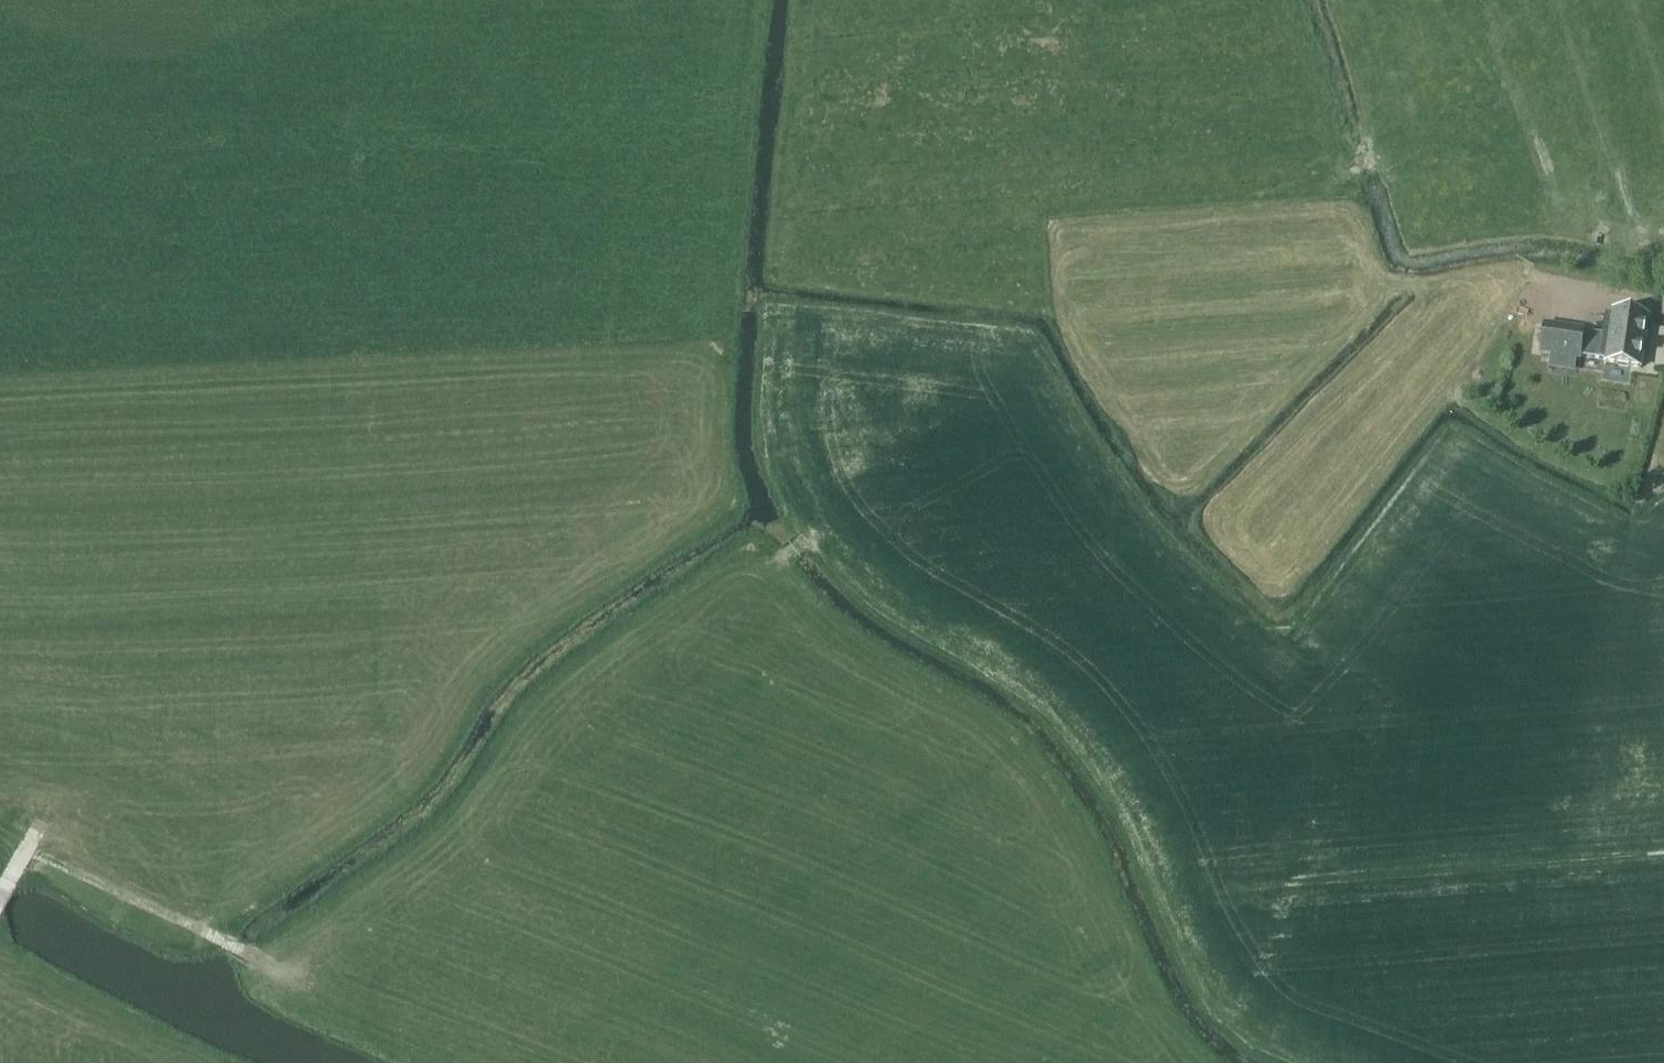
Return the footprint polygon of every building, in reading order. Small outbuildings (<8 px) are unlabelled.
[(1605,314),(1602,336),(1583,334),(1584,330),(1544,324),(1540,354),(1550,356),(1576,359),(1580,360),(1580,356),(1606,360),(1606,364),(1641,368),(1648,317),(1613,312),(1612,315),(1605,314)]
